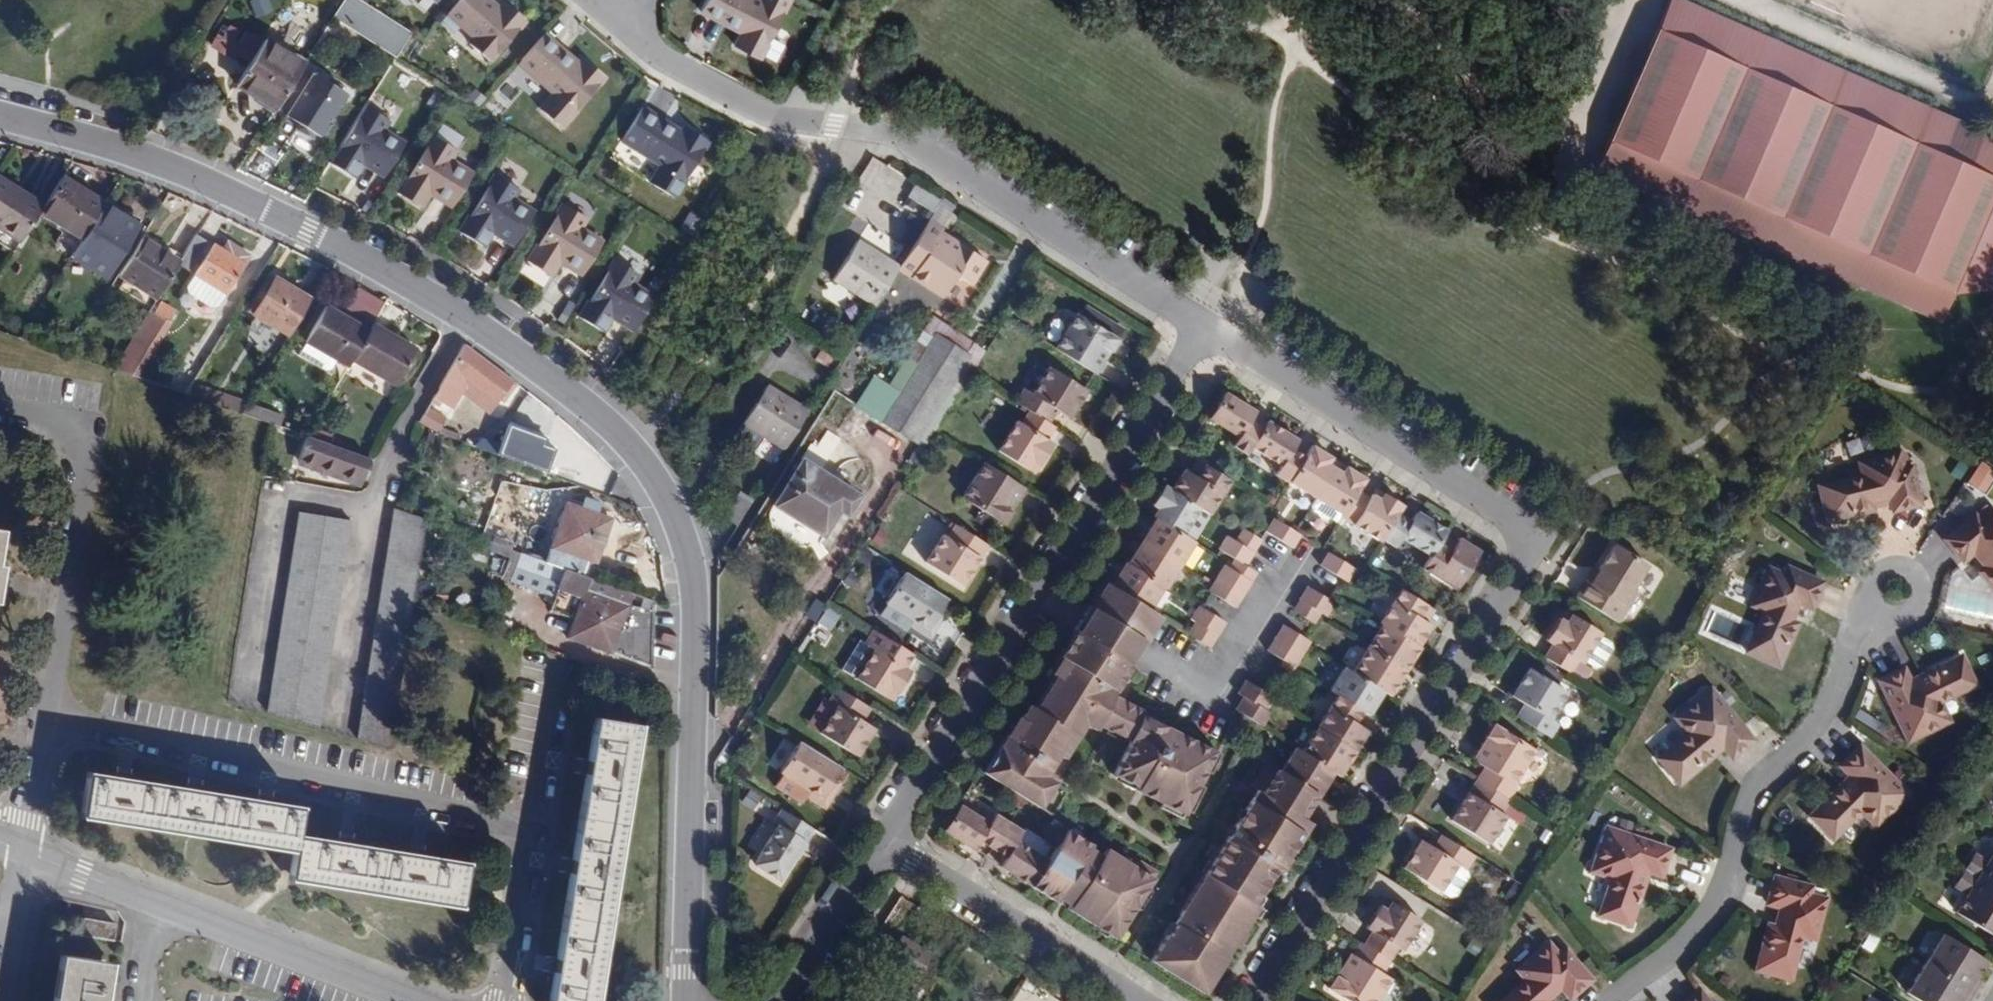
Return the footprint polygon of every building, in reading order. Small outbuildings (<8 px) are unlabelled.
[(270,11),(265,0),(247,0),(245,1),(253,18),(270,11)] [(335,14),(397,54),(411,30),(363,0),(344,0),(335,14)] [(491,60),(527,19),(506,1),(500,8),(492,0),(459,0),(441,22),(454,33),(462,24),(476,36),(471,42),(491,60)] [(789,0),(705,0),(702,5),(745,27),(742,32),(735,46),(759,58),(789,0)] [(1676,0),(1664,0),(1589,175),(1935,326),(1946,295),(1992,288),(1992,137),(1676,0)] [(702,5),(700,10),(742,32),(745,27),(702,5)] [(578,68),(580,65),(544,33),(541,37),(578,68)] [(541,37),(521,60),(558,91),(543,109),(563,127),(606,77),(585,59),(580,65),(578,68),(541,37)] [(235,86),(275,110),(304,64),(264,40),(235,86)] [(303,88),(286,116),(319,136),(336,109),(303,88)] [(364,105),(329,162),(352,177),(361,163),(364,158),(386,171),(403,144),(381,130),(387,120),(364,105)] [(641,108),(638,111),(679,137),(681,134),(641,108)] [(638,111),(622,138),(663,163),(650,183),(674,198),(709,141),(685,127),(681,134),(679,137),(638,111)] [(429,133),(393,190),(417,204),(426,190),(429,185),(451,199),(468,172),(446,158),(452,148),(429,133)] [(364,158),(361,163),(383,176),(386,171),(364,158)] [(495,174),(460,231),(483,246),(492,231),(495,226),(517,240),(535,212),(513,199),(519,189),(495,174)] [(81,240),(104,203),(61,176),(42,204),(37,212),(81,240)] [(18,242),(37,212),(42,204),(0,177),(0,230),(18,242)] [(875,183),(859,208),(873,217),(889,192),(875,183)] [(429,185),(426,190),(448,204),(451,199),(429,185)] [(81,240),(71,256),(104,277),(137,223),(104,203),(81,240)] [(563,204),(528,260),(551,275),(560,261),(563,256),(585,270),(603,242),(581,228),(587,218),(563,204)] [(898,267),(897,269),(927,287),(932,280),(947,291),(958,274),(976,285),(989,263),(942,234),(944,231),(928,221),(898,267)] [(495,226),(492,231),(514,245),(517,240),(495,226)] [(179,261),(179,263),(192,271),(184,284),(187,293),(208,305),(218,304),(244,262),(232,256),(238,245),(225,237),(220,247),(196,234),(179,261)] [(142,237),(118,275),(157,298),(179,263),(179,261),(142,237)] [(834,278),(874,305),(897,269),(898,267),(857,241),(834,278)] [(232,256),(244,262),(250,252),(238,245),(232,256)] [(563,256),(560,261),(582,275),(585,270),(563,256)] [(615,260),(579,317),(602,331),(611,317),(614,312),(636,326),(654,298),(632,284),(638,274),(615,260)] [(558,268),(538,301),(556,312),(576,279),(558,268)] [(254,313),(290,335),(312,300),(275,278),(254,313)] [(932,280),(927,287),(943,298),(947,291),(932,280)] [(175,310),(157,298),(149,310),(165,319),(168,321),(175,310)] [(305,341),(347,366),(351,359),(368,330),(325,305),(305,341)] [(131,338),(140,344),(147,348),(165,319),(149,310),(131,338)] [(614,312),(611,317),(633,331),(637,326),(636,326),(614,312)] [(1077,314),(1055,349),(1094,374),(1108,351),(1111,353),(1120,340),(1077,314)] [(368,330),(351,359),(394,384),(416,347),(372,323),(368,330)] [(919,361),(953,383),(968,359),(969,358),(935,336),(919,361)] [(131,338),(114,367),(122,372),(140,344),(131,338)] [(492,409),(512,382),(463,347),(435,397),(453,408),(461,394),(464,389),(492,409)] [(968,359),(953,383),(962,389),(972,375),(978,364),(968,359)] [(899,393),(882,421),(916,443),(918,440),(953,383),(919,361),(899,393)] [(1028,411),(1050,424),(1058,412),(1065,416),(1068,410),(1074,414),(1087,391),(1049,367),(1032,393),(1024,388),(1015,402),(1028,411)] [(877,378),(866,396),(877,403),(889,386),(877,378)] [(194,382),(186,395),(242,414),(249,402),(194,382)] [(953,383),(918,440),(927,445),(935,433),(962,389),(953,383)] [(866,396),(860,407),(882,421),(899,393),(889,386),(877,403),(866,396)] [(763,436),(784,450),(808,411),(767,387),(743,424),(763,436)] [(488,414),(492,409),(464,389),(461,394),(488,414)] [(1250,449),(1262,429),(1249,420),(1254,412),(1223,393),(1207,418),(1236,438),(1231,448),(1245,456),(1250,449)] [(437,433),(441,426),(445,417),(428,408),(420,423),(429,429),(435,432),(437,433)] [(1068,410),(1065,416),(1070,419),(1074,414),(1068,410)] [(1045,439),(1053,426),(1050,424),(1028,411),(1020,423),(1015,420),(996,451),(1026,469),(1031,462),(1038,466),(1052,444),(1045,439)] [(1297,439),(1267,421),(1262,429),(1250,449),(1276,466),(1272,472),(1288,482),(1304,457),(1291,449),(1297,439)] [(755,450),(763,436),(743,424),(735,437),(755,450)] [(437,433),(456,441),(459,434),(441,426),(437,433)] [(432,444),(435,432),(429,429),(425,443),(432,444)] [(370,458),(307,436),(297,461),(359,485),(370,458)] [(507,443),(502,455),(534,468),(539,455),(507,443)] [(1310,447),(1304,457),(1288,482),(1315,499),(1333,470),(1326,466),(1330,460),(1310,447)] [(1889,510),(1919,503),(1910,464),(1900,466),(1896,451),(1855,461),(1858,475),(1816,484),(1824,519),(1871,509),(1869,502),(1886,498),(1889,510)] [(1207,460),(1198,454),(1189,469),(1197,475),(1204,463),(1207,460)] [(548,460),(544,471),(575,482),(579,471),(548,460)] [(1337,464),(1330,460),(1326,466),(1333,470),(1337,464)] [(800,461),(772,505),(823,536),(839,512),(847,516),(859,496),(800,461)] [(1033,474),(1038,466),(1031,462),(1026,469),(1033,474)] [(1184,466),(1170,489),(1197,507),(1207,513),(1229,481),(1204,463),(1197,475),(1189,469),(1184,466)] [(1008,511),(1022,488),(984,464),(961,498),(1003,524),(1010,513),(1008,511)] [(1344,468),(1337,464),(1333,470),(1339,474),(1344,468)] [(1333,470),(1315,499),(1341,515),(1357,490),(1362,480),(1344,468),(1339,474),(1333,470)] [(419,471),(417,481),(425,483),(427,473),(419,471)] [(1154,517),(1180,533),(1197,507),(1170,489),(1162,485),(1153,501),(1158,504),(1151,514),(1154,517)] [(1375,485),(1371,492),(1378,496),(1382,490),(1375,485)] [(1373,540),(1398,500),(1382,490),(1378,496),(1371,492),(1368,497),(1357,490),(1341,515),(1339,519),(1373,540)] [(724,518),(736,526),(752,500),(740,492),(724,518)] [(580,509),(596,514),(600,503),(584,497),(580,509)] [(1403,503),(1398,500),(1373,540),(1378,543),(1379,540),(1399,509),(1403,503)] [(544,562),(589,578),(610,519),(596,514),(580,509),(566,503),(550,547),(544,562)] [(389,748),(412,605),(425,520),(410,514),(393,509),(356,739),(389,748)] [(1409,515),(1399,509),(1379,540),(1392,548),(1397,541),(1426,559),(1436,544),(1439,537),(1444,530),(1428,520),(1419,515),(1413,511),(1409,515)] [(1423,509),(1419,515),(1428,520),(1433,514),(1423,509)] [(1992,509),(1978,520),(1972,513),(1943,538),(1961,561),(1972,553),(1981,564),(1976,569),(1992,589),(1992,511),(1992,509)] [(265,712),(318,727),(351,520),(298,512),(265,712)] [(1141,539),(1177,561),(1190,539),(1180,533),(1154,517),(1149,525),(1146,531),(1141,539)] [(1273,517),(1267,529),(1291,543),(1297,532),(1273,517)] [(1140,527),(1146,531),(1149,525),(1144,521),(1140,527)] [(980,560),(988,546),(954,525),(947,536),(943,533),(925,561),(963,585),(976,565),(970,561),(974,556),(980,560)] [(485,528),(481,539),(494,544),(498,532),(485,528)] [(1244,530),(1237,542),(1253,552),(1261,540),(1244,530)] [(1227,536),(1219,550),(1235,559),(1245,565),(1253,552),(1237,542),(1227,536)] [(1451,545),(1439,537),(1436,544),(1447,551),(1451,545)] [(494,544),(481,539),(478,546),(491,551),(494,544)] [(529,539),(524,554),(544,562),(550,547),(529,539)] [(1126,562),(1160,584),(1162,585),(1177,561),(1141,539),(1135,548),(1131,553),(1126,562)] [(1436,544),(1426,559),(1419,570),(1454,591),(1469,566),(1475,557),(1477,553),(1455,539),(1451,545),(1447,551),(1436,544)] [(1125,549),(1131,553),(1135,548),(1129,544),(1125,549)] [(1591,589),(1582,602),(1616,623),(1633,597),(1629,594),(1644,569),(1612,548),(1587,587),(1591,589)] [(1346,583),(1355,569),(1326,551),(1319,564),(1340,578),(1346,583)] [(652,667),(655,602),(589,578),(544,562),(524,554),(520,553),(510,581),(558,597),(552,609),(573,617),(566,637),(652,667)] [(976,565),(980,560),(974,556),(970,561),(976,565)] [(1475,557),(1469,566),(1475,570),(1481,561),(1475,557)] [(1107,583),(1144,607),(1160,584),(1126,562),(1123,559),(1107,583)] [(1230,567),(1252,581),(1256,573),(1245,565),(1235,559),(1230,567)] [(1216,577),(1243,595),(1252,581),(1230,567),(1224,564),(1216,577)] [(1808,609),(1821,581),(1786,565),(1782,573),(1766,566),(1749,605),(1762,611),(1744,651),(1778,665),(1796,622),(1790,620),(1797,604),(1808,609)] [(946,599),(904,572),(885,602),(905,615),(915,621),(911,628),(929,639),(941,620),(934,616),(938,610),(946,599)] [(1216,577),(1210,584),(1207,590),(1236,608),(1243,595),(1216,577)] [(1024,798),(1035,805),(1051,781),(1045,778),(1050,770),(1055,774),(1063,759),(1058,756),(1078,722),(1089,727),(1091,722),(1126,739),(1108,773),(1132,785),(1181,810),(1186,813),(1199,787),(1194,785),(1201,770),(1206,773),(1216,753),(1138,713),(1139,710),(1110,695),(1129,667),(1127,665),(1136,652),(1142,642),(1144,643),(1161,617),(1144,607),(1107,583),(1105,582),(1088,608),(1080,621),(1073,632),(1060,652),(1063,653),(1061,657),(1063,658),(1053,674),(1033,707),(1029,704),(1020,717),(1010,733),(1007,731),(983,771),(1024,798)] [(1324,615),(1332,602),(1327,599),(1305,585),(1297,598),(1319,611),(1324,615)] [(1587,587),(1579,600),(1582,602),(1591,589),(1587,587)] [(1399,591),(1379,625),(1380,625),(1416,648),(1429,627),(1425,625),(1418,621),(1426,607),(1399,591)] [(1312,623),(1319,611),(1297,598),(1291,609),(1312,623)] [(1191,615),(1197,620),(1219,633),(1226,622),(1198,604),(1198,606),(1191,615)] [(1080,621),(1088,608),(1085,606),(1076,619),(1069,629),(1073,632),(1080,621)] [(1425,625),(1433,612),(1426,607),(1418,621),(1425,625)] [(1563,608),(1559,614),(1566,618),(1569,612),(1563,608)] [(830,631),(836,616),(822,609),(815,624),(830,631)] [(945,614),(938,610),(934,616),(941,620),(945,614)] [(1549,644),(1542,656),(1569,673),(1577,661),(1580,663),(1599,631),(1569,612),(1566,618),(1559,614),(1543,640),(1549,644)] [(1706,629),(1726,636),(1731,618),(1711,612),(1706,629)] [(915,621),(905,615),(901,621),(911,628),(915,621)] [(1188,634),(1210,647),(1219,633),(1197,620),(1188,634)] [(1273,636),(1301,653),(1310,638),(1282,621),(1273,636)] [(1408,667),(1418,649),(1416,648),(1380,625),(1366,648),(1399,669),(1402,663),(1408,667)] [(1295,663),(1301,653),(1273,636),(1267,645),(1284,656),(1295,663)] [(910,654),(886,638),(878,652),(874,649),(855,678),(884,697),(889,689),(896,694),(910,671),(903,666),(910,654)] [(1399,669),(1366,648),(1351,672),(1383,693),(1389,697),(1400,679),(1395,675),(1399,669)] [(1050,672),(1053,674),(1063,658),(1061,657),(1063,653),(1060,652),(1057,650),(1055,654),(1059,657),(1050,672)] [(1904,740),(1947,721),(1938,701),(1973,685),(1959,655),(1907,679),(1902,669),(1877,681),(1904,740)] [(1284,656),(1279,665),(1290,671),(1295,663),(1284,656)] [(1402,663),(1399,669),(1404,673),(1408,667),(1402,663)] [(1351,672),(1344,668),(1329,692),(1335,696),(1362,713),(1369,717),(1383,693),(1351,672)] [(1513,716),(1547,737),(1555,724),(1548,719),(1565,692),(1526,668),(1513,690),(1519,693),(1515,700),(1521,703),(1513,716)] [(1404,673),(1399,669),(1395,675),(1400,679),(1404,673)] [(1237,693),(1241,695),(1263,708),(1269,699),(1271,694),(1263,688),(1247,678),(1237,693)] [(1752,739),(1709,687),(1673,716),(1686,733),(1656,757),(1677,783),(1720,747),(1730,758),(1752,739)] [(870,709),(836,688),(828,701),(835,707),(818,733),(856,756),(869,735),(863,732),(867,726),(861,721),(870,709)] [(889,689),(884,697),(891,702),(896,694),(889,689)] [(1509,696),(1515,700),(1519,693),(1513,690),(1509,696)] [(1233,706),(1257,723),(1265,710),(1263,708),(1241,695),(1233,706)] [(1335,696),(1315,729),(1355,753),(1367,733),(1355,725),(1362,713),(1335,696)] [(810,728),(818,733),(835,707),(828,701),(827,701),(810,728)] [(1270,715),(1265,710),(1257,723),(1261,728),(1270,715)] [(1017,715),(1007,731),(1010,733),(1020,717),(1017,715)] [(549,1000),(594,1000),(639,725),(595,718),(549,1000)] [(1481,767),(1474,779),(1498,795),(1506,783),(1512,786),(1535,750),(1491,723),(1483,737),(1487,740),(1473,762),(1481,767)] [(863,732),(869,735),(874,729),(867,726),(863,732)] [(1355,753),(1315,729),(1300,751),(1334,773),(1337,767),(1343,771),(1355,753)] [(841,768),(798,740),(779,772),(781,772),(774,784),(800,800),(808,789),(811,791),(807,798),(823,808),(835,790),(829,786),(833,779),(841,768)] [(1905,792),(1858,745),(1838,764),(1848,775),(1807,816),(1829,838),(1857,810),(1872,825),(1905,792)] [(1334,773),(1300,751),(1293,748),(1278,772),(1316,796),(1318,797),(1334,773)] [(1278,772),(1267,765),(1251,790),(1256,793),(1235,828),(1238,831),(1230,843),(1226,841),(1221,850),(1214,846),(1208,857),(1212,859),(1174,922),(1172,921),(1164,934),(1165,935),(1150,960),(1202,995),(1256,908),(1253,906),(1259,896),(1275,871),(1278,873),(1285,862),(1284,861),(1294,844),(1299,835),(1302,837),(1308,827),(1300,821),(1316,796),(1278,772)] [(1337,767),(1334,773),(1340,777),(1343,771),(1337,767)] [(1045,778),(1051,781),(1055,774),(1050,770),(1045,778)] [(465,864),(296,836),(300,809),(86,775),(80,817),(293,851),(288,879),(459,905),(465,864)] [(840,783),(833,779),(829,786),(835,790),(840,783)] [(1503,815),(1511,803),(1498,795),(1474,779),(1466,791),(1474,796),(1470,802),(1462,797),(1449,819),(1489,845),(1506,817),(1503,815)] [(1181,810),(1132,785),(1130,790),(1155,803),(1154,805),(1177,817),(1181,810)] [(1466,791),(1462,797),(1470,802),(1474,796),(1466,791)] [(979,841),(992,849),(1008,822),(995,814),(989,823),(958,803),(941,830),(973,850),(979,841)] [(812,829),(780,809),(771,822),(777,826),(755,859),(759,862),(756,867),(778,881),(794,857),(803,843),(812,829)] [(998,866),(1030,886),(1031,885),(1047,859),(1017,840),(1022,831),(1008,822),(992,849),(1005,857),(998,866)] [(1668,848),(1604,827),(1589,872),(1609,878),(1597,914),(1629,925),(1646,872),(1659,875),(1668,848)] [(1030,886),(1115,939),(1134,908),(1146,889),(1156,872),(1133,858),(1129,864),(1103,848),(1099,856),(1088,850),(1091,846),(1065,831),(1047,859),(1031,885),(1030,886)] [(1464,871),(1474,857),(1440,836),(1432,848),(1427,845),(1423,850),(1416,847),(1404,868),(1441,893),(1457,867),(1464,871)] [(1420,841),(1416,847),(1423,850),(1427,845),(1420,841)] [(803,843),(794,857),(798,860),(807,845),(803,843)] [(1299,848),(1294,844),(1284,861),(1285,862),(1289,865),(1299,848)] [(1986,860),(1974,853),(1963,870),(1992,889),(1992,849),(1986,860)] [(1963,870),(1953,887),(1965,894),(1954,912),(1992,937),(1992,889),(1963,870)] [(1809,886),(1771,876),(1765,904),(1777,907),(1773,924),(1766,923),(1754,970),(1788,979),(1800,935),(1814,938),(1824,899),(1807,895),(1809,886)] [(1134,908),(1138,911),(1150,892),(1146,889),(1134,908)] [(1387,905),(1393,898),(1385,893),(1380,901),(1387,905)] [(1253,906),(1256,908),(1259,910),(1264,899),(1259,896),(1253,906)] [(1384,959),(1390,962),(1398,949),(1401,950),(1422,917),(1393,898),(1387,905),(1380,901),(1364,928),(1370,932),(1363,945),(1384,959)] [(1975,976),(1979,969),(1968,962),(1972,954),(1941,934),(1923,963),(1973,995),(1982,981),(1975,976)] [(1376,971),(1384,959),(1363,945),(1360,943),(1352,956),(1376,971)] [(1590,980),(1564,950),(1557,955),(1546,943),(1515,970),(1524,981),(1501,1000),(1546,1000),(1545,1000),(1558,988),(1567,999),(1590,980)] [(898,944),(884,966),(915,985),(929,964),(898,944)] [(1979,969),(1984,961),(1972,954),(1968,962),(1979,969)] [(54,1000),(104,1000),(110,964),(61,955),(54,1000)] [(1376,971),(1352,956),(1337,979),(1333,976),(1326,987),(1347,1000),(1378,1000),(1390,981),(1376,971)] [(1973,995),(1923,963),(1904,993),(1917,1000),(1970,1000),(1973,995)] [(1698,990),(1683,1000),(1706,1000),(1698,990)]
